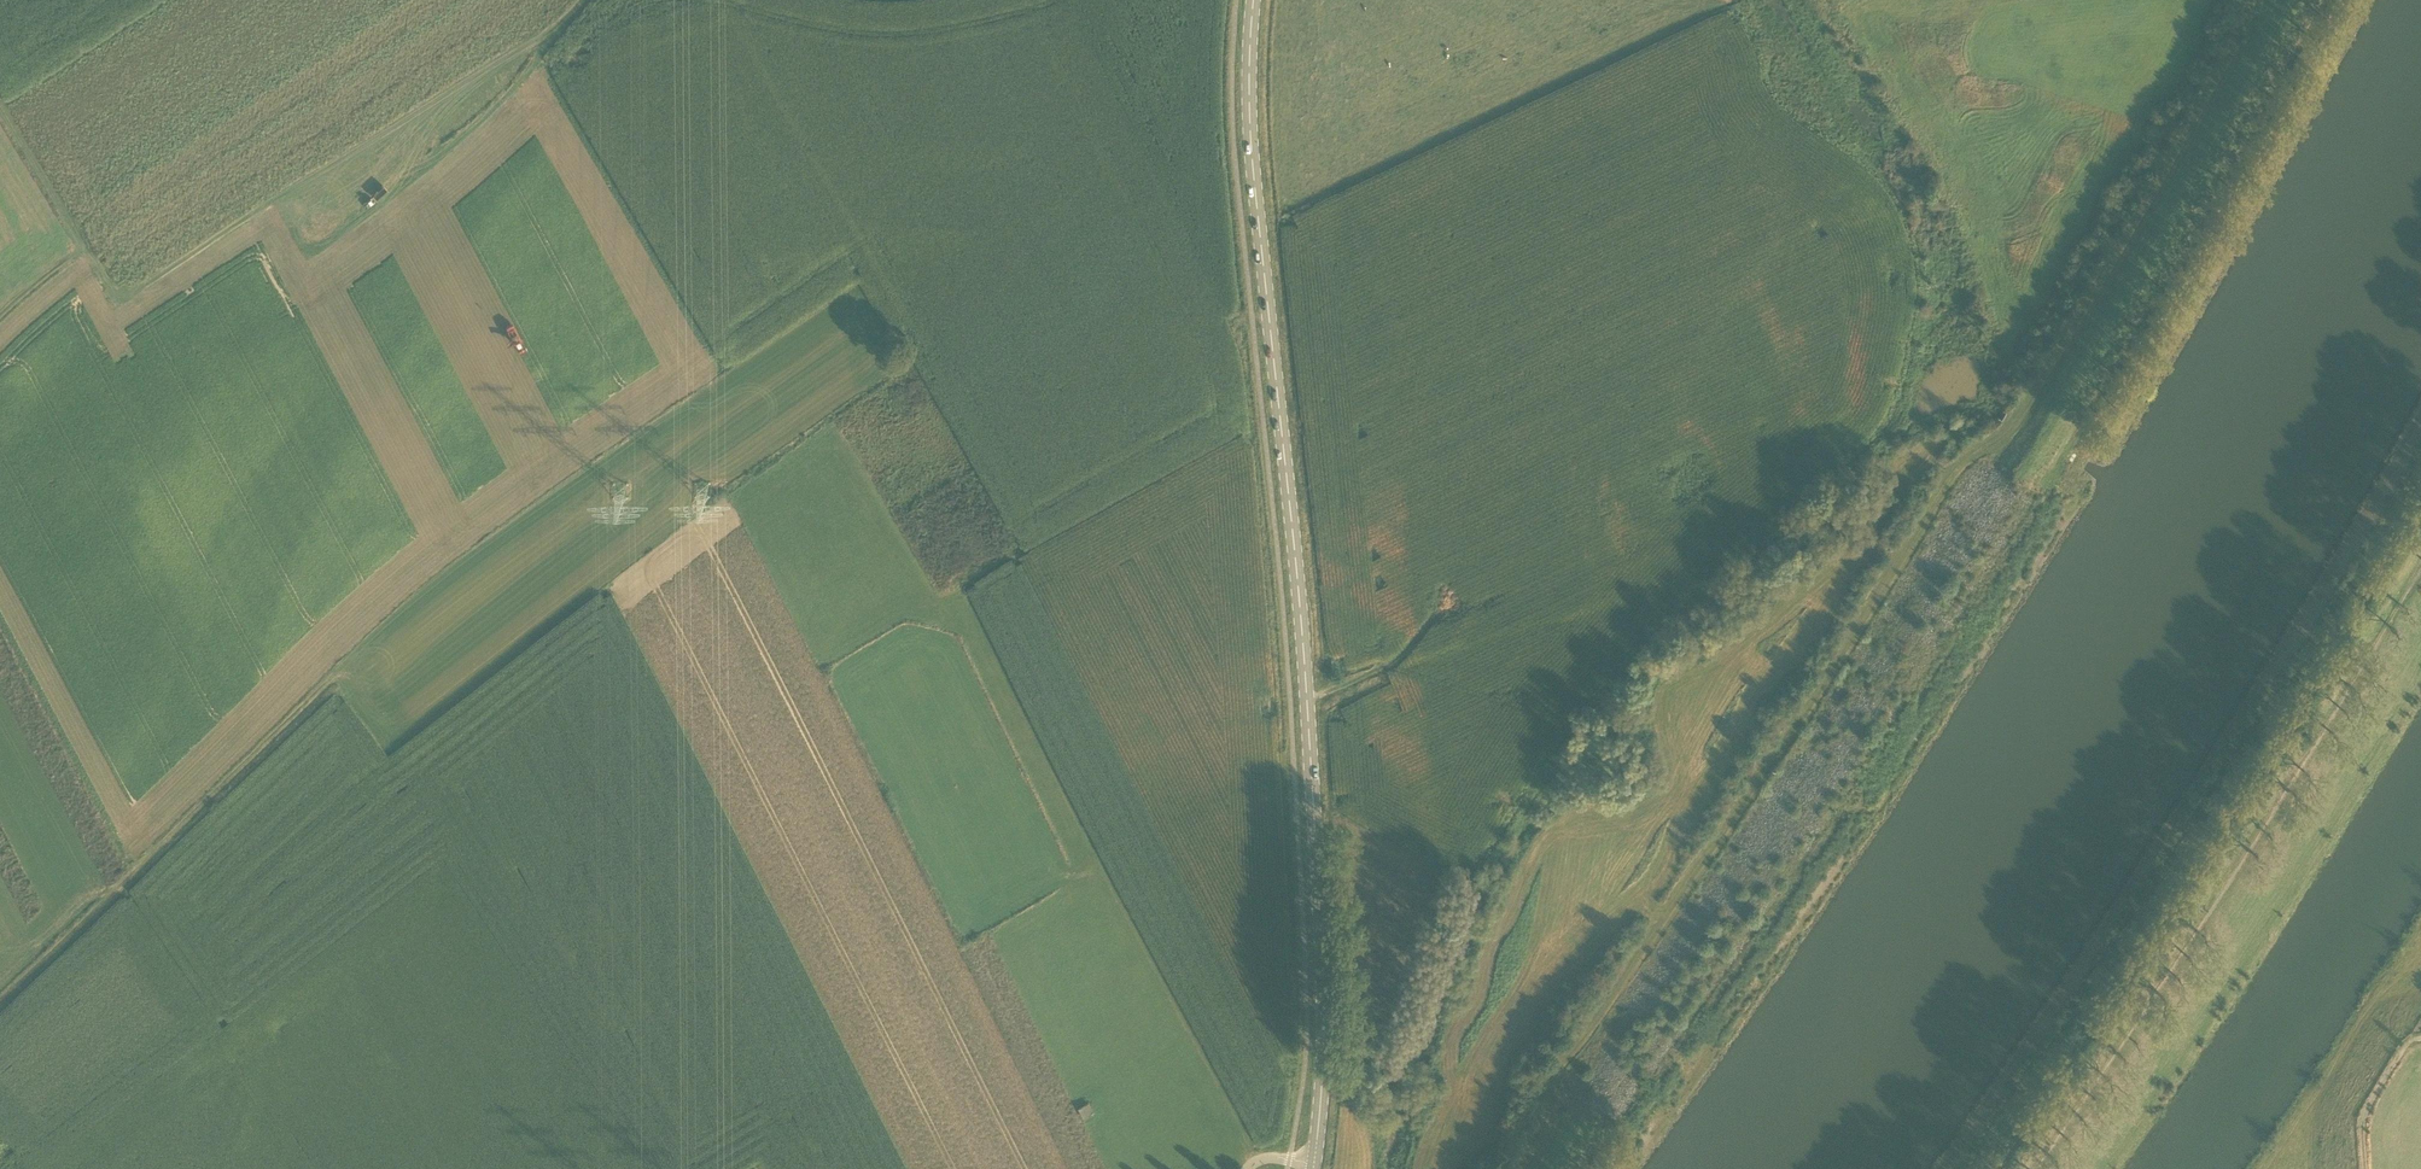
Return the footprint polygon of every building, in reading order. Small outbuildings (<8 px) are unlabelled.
[(1082,1117),(1093,1112),(1088,1101),(1077,1106),(1082,1117)]
